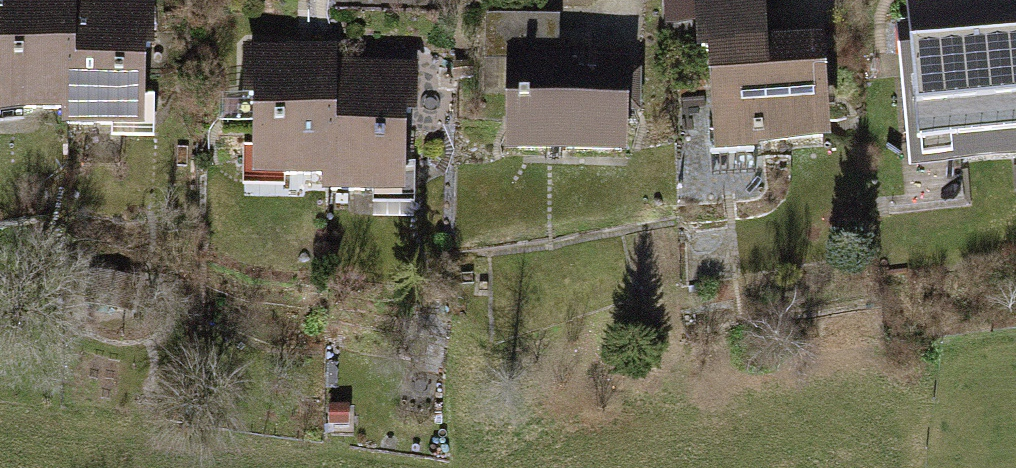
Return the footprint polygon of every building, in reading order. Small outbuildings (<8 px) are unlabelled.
[(74,127),(75,9),(75,0),(0,0),(0,136),(29,136),(29,127),(74,127)] [(669,38),(696,38),(695,0),(668,0),(669,38)] [(714,189),(762,187),(762,170),(835,167),(831,50),(775,53),(773,0),(702,0),(705,73),(717,73),(720,155),(712,155),(714,189)] [(979,10),(990,175),(1015,173),(1015,7),(979,10)] [(114,156),(161,156),(162,109),(152,109),(152,73),(162,73),(162,9),(75,9),(74,127),(74,145),(114,145),(114,156)] [(914,180),(990,175),(979,10),(918,14),(919,40),(904,41),(914,180)] [(564,27),(491,26),(489,101),(510,102),(509,165),(631,167),(634,64),(564,62),(564,27)] [(286,194),(335,194),(335,77),(335,59),(248,59),(248,120),(257,120),(257,158),(247,158),(247,203),(286,204),(286,194)] [(379,220),(421,220),(421,185),(413,184),(413,140),(423,140),(423,77),(335,77),(335,194),(335,212),(379,212),(379,220)]
